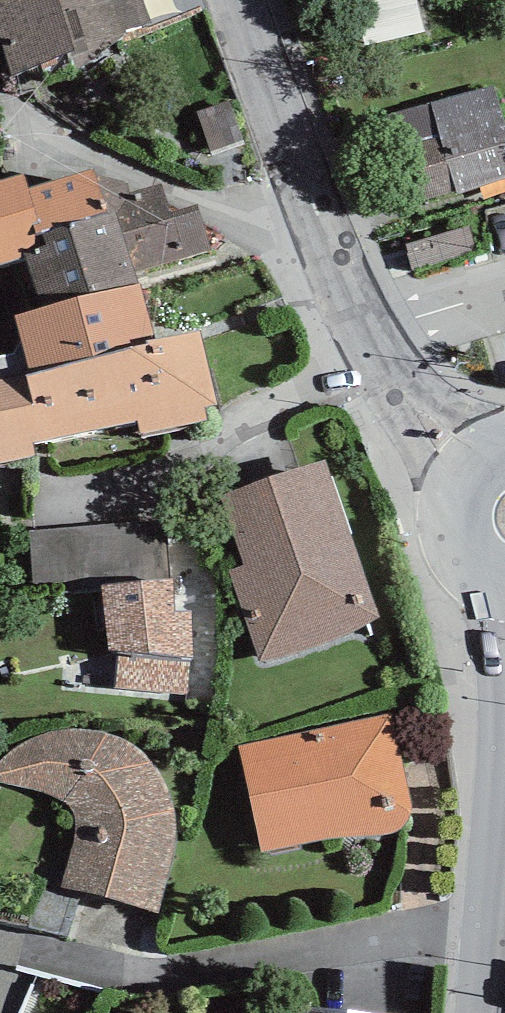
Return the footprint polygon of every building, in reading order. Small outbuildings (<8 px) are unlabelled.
[(11,83),(71,62),(74,77),(84,74),(128,42),(151,27),(142,0),(0,0),(0,47),(11,83)] [(377,0),(379,51),(433,48),(431,0),(381,0),(377,0)] [(377,121),(400,206),(504,178),(504,132),(493,89),(377,121)] [(0,190),(0,273),(16,269),(32,322),(15,326),(21,350),(13,362),(0,365),(0,473),(37,465),(34,453),(138,431),(140,443),(208,430),(205,417),(219,414),(200,342),(156,350),(137,281),(213,260),(197,213),(173,221),(162,191),(130,200),(127,189),(101,197),(94,177),(29,196),(25,182),(0,190)] [(243,571),(228,576),(260,669),(326,648),(357,636),(379,623),(326,466),(222,501),(243,571)] [(172,586),(101,593),(108,656),(118,658),(115,688),(187,699),(194,664),(191,617),(174,618),(172,586)] [(392,718),(238,750),(259,857),(340,840),(373,841),(399,836),(407,829),(411,820),(412,811),(392,718)] [(0,765),(0,784),(53,798),(65,803),(71,810),(74,821),(75,835),(72,853),(62,890),(157,917),(173,856),(176,841),(176,823),(170,798),(160,778),(148,761),(131,746),(111,738),(87,734),(64,734),(35,739),(12,752),(0,765)]
